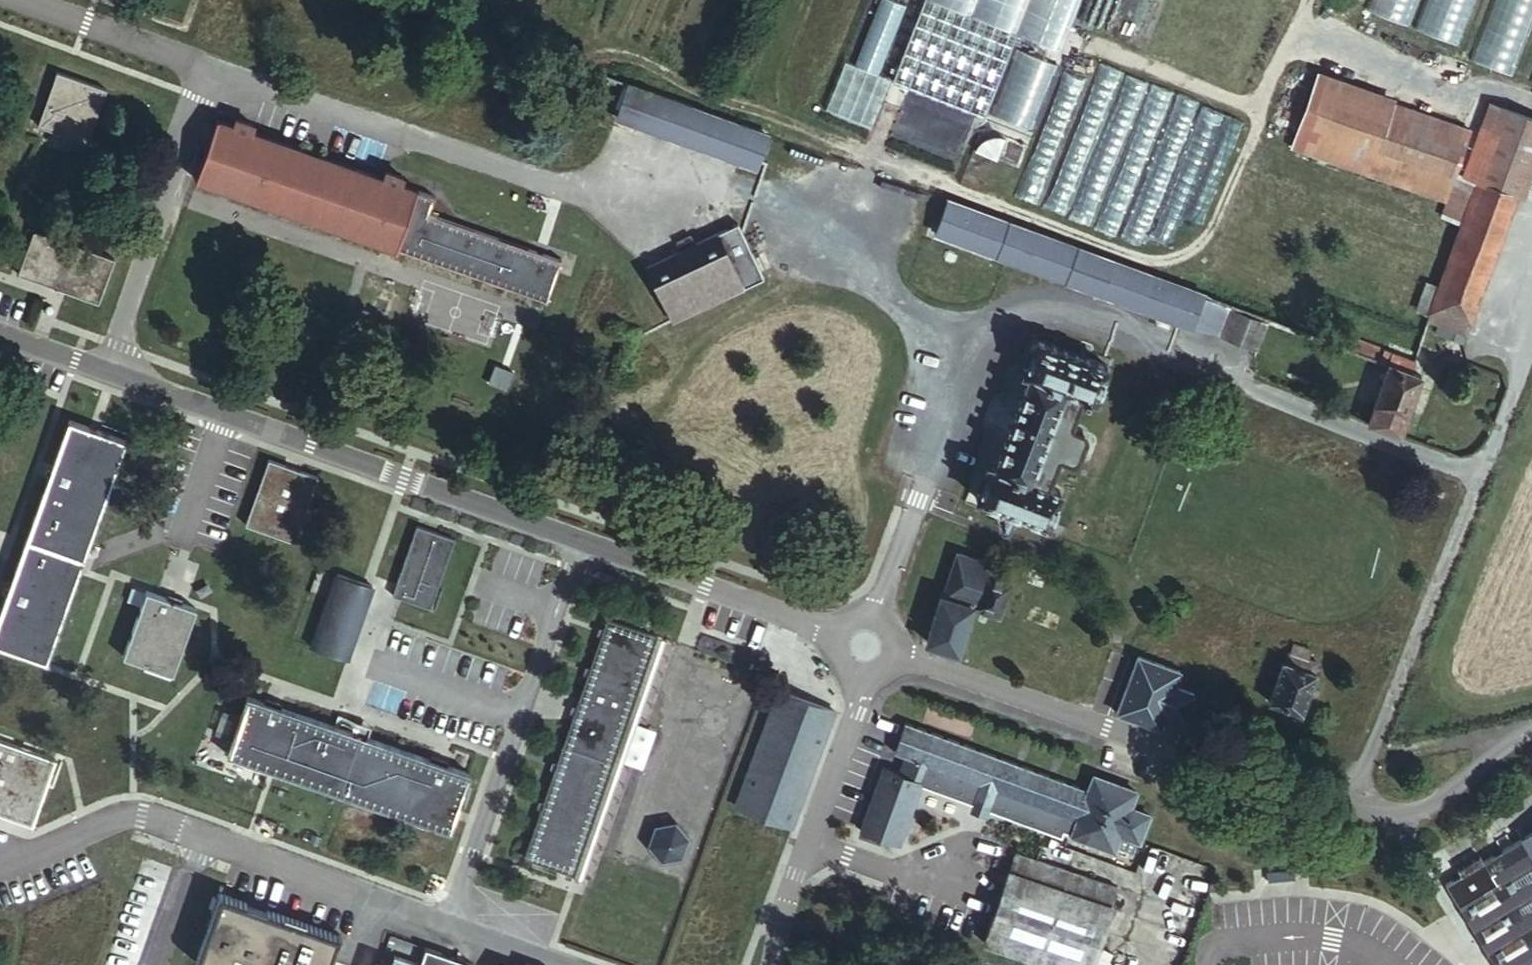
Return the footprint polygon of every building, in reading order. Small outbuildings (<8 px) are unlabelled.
[(853,59),(879,70),(907,1),(904,0),(878,0),(853,59)] [(1084,0),(937,0),(1072,41),(1084,0)] [(1422,0),(1380,0),(1374,20),(1412,33),(1422,0)] [(1421,40),(1459,52),(1476,0),(1433,0),(1421,40)] [(1477,61),(1512,71),(1530,9),(1497,0),(1494,0),(1477,61)] [(105,89),(57,72),(40,127),(86,142),(105,89)] [(777,132),(634,78),(625,102),(770,155),(777,132)] [(1398,106),(1321,78),(1305,117),(1382,145),(1398,106)] [(1505,121),(1531,133),(1531,109),(1512,102),(1505,121)] [(1472,133),(1398,106),(1382,145),(1456,173),(1472,133)] [(231,119),(216,115),(197,174),(550,294),(561,255),(430,208),(435,189),(402,178),(404,171),(387,165),(384,172),(247,125),(249,118),(233,113),(231,119)] [(1522,192),(1531,166),(1531,133),(1505,121),(1484,178),(1522,192)] [(1484,178),(1431,318),(1440,321),(1438,327),(1457,334),(1459,328),(1469,332),(1522,192),(1484,178)] [(941,223),(939,232),(1013,259),(1024,224),(931,189),(923,211),(922,217),(941,223)] [(687,242),(650,260),(677,315),(776,267),(749,212),(703,234),(698,225),(683,233),(687,242)] [(1083,246),(1024,224),(1013,259),(1071,280),(1083,246)] [(109,258),(34,231),(19,276),(94,303),(109,258)] [(1071,280),(1137,305),(1151,272),(1083,246),(1071,280)] [(1193,326),(1205,292),(1151,272),(1137,305),(1193,326)] [(1357,349),(1391,362),(1411,370),(1417,353),(1364,333),(1357,349)] [(1110,367),(1036,339),(1025,369),(1032,372),(998,466),(990,464),(979,496),(1050,525),(1063,492),(1052,487),(1063,457),(1072,460),(1084,454),(1089,436),(1086,427),(1076,423),(1086,394),(1099,398),(1110,367)] [(1403,431),(1424,374),(1411,370),(1391,362),(1371,419),(1403,431)] [(119,436),(64,416),(0,598),(0,643),(42,658),(119,436)] [(320,475),(268,457),(247,522),(298,540),(320,475)] [(455,542),(420,529),(395,598),(431,611),(455,542)] [(974,605),(1005,612),(1014,573),(988,567),(990,555),(952,546),(929,640),(963,648),(974,605)] [(371,586),(337,574),(318,632),(351,643),(371,586)] [(193,607),(139,587),(119,651),(172,670),(193,607)] [(606,622),(519,859),(568,875),(595,804),(654,642),(606,622)] [(1289,660),(1275,699),(1309,712),(1324,672),(1319,670),(1323,660),(1298,650),(1294,661),(1289,660)] [(1120,711),(1163,727),(1168,713),(1187,720),(1196,694),(1177,687),(1182,671),(1141,656),(1120,711)] [(838,711),(779,689),(735,807),(794,829),(838,711)] [(226,752),(447,832),(467,779),(246,697),(226,752)] [(887,769),(865,829),(899,843),(924,780),(931,763),(983,782),(977,798),(991,803),(997,788),(1082,819),(1074,838),(1071,846),(1110,862),(1121,834),(1141,841),(1151,815),(1151,813),(1132,806),(1138,791),(1097,774),(1090,792),(911,724),(900,752),(909,756),(902,775),(887,769)] [(0,736),(0,808),(38,821),(61,756),(0,736)] [(931,763),(924,780),(976,801),(977,798),(983,782),(931,763)] [(990,806),(1074,838),(1082,819),(997,788),(991,803),(990,806)] [(687,854),(683,817),(650,820),(654,857),(687,854)] [(1518,843),(1531,865),(1531,834),(1518,843)] [(1439,890),(1487,964),(1531,964),(1531,865),(1518,843),(1439,890)] [(1016,846),(980,935),(1054,964),(1087,964),(1118,887),(1016,846)] [(224,890),(197,962),(206,964),(334,964),(346,935),(224,890)] [(470,964),(426,947),(421,964),(395,954),(391,964),(469,964),(470,964)]
